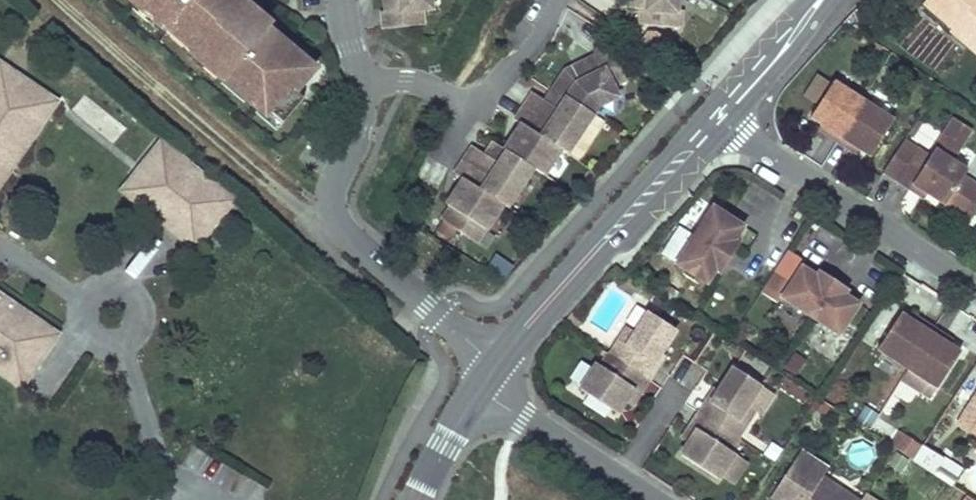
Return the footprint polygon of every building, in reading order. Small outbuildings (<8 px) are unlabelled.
[(134,6),(136,4),(155,20),(153,22),(165,33),(170,27),(193,45),(187,52),(222,82),(226,77),(247,95),(243,100),(256,111),(260,106),(280,124),(302,99),(292,91),(307,74),(293,61),(296,58),(277,41),(279,39),(265,28),(260,33),(249,24),(253,20),(232,2),(230,0),(127,0),(134,6)] [(389,11),(382,11),(384,28),(422,25),(420,9),(430,8),(429,0),(388,0),(389,11)] [(633,10),(641,11),(640,27),(680,30),(681,12),(676,12),(677,0),(633,0),(633,10)] [(925,1),(953,25),(952,27),(975,49),(975,0),(926,0),(925,1)] [(170,27),(165,33),(187,52),(193,45),(170,27)] [(565,72),(552,92),(559,98),(564,101),(567,97),(592,114),(597,106),(620,96),(615,85),(626,80),(609,45),(593,52),(597,60),(575,70),(574,67),(565,72)] [(2,96),(20,70),(0,57),(0,94),(2,96)] [(59,96),(20,70),(2,96),(0,94),(0,185),(59,96)] [(226,77),(222,82),(243,100),(247,95),(226,77)] [(896,118),(835,81),(813,116),(823,123),(831,128),(828,133),(852,148),(855,142),(864,148),(874,154),(896,118)] [(552,92),(545,101),(553,106),(559,98),(552,92)] [(533,93),(524,107),(549,124),(541,137),(559,149),(565,153),(592,114),(567,97),(564,101),(559,98),(553,106),(545,101),(533,93)] [(83,94),(70,111),(113,144),(126,127),(83,94)] [(521,125),(505,150),(531,167),(542,175),(559,149),(541,137),(549,124),(524,107),(515,121),(521,125)] [(948,131),(967,143),(975,128),(975,127),(958,114),(948,131)] [(831,128),(823,123),(820,128),(828,133),(831,128)] [(930,151),(939,136),(925,127),(915,141),(930,151)] [(948,131),(938,148),(956,160),(967,143),(948,131)] [(234,199),(162,139),(142,164),(154,173),(134,198),(182,238),(202,215),(214,224),(234,199)] [(956,160),(938,148),(932,157),(905,139),(885,171),(912,188),(915,182),(929,191),(948,203),(970,168),(956,160)] [(502,148),(494,142),(485,155),(493,160),(502,148)] [(855,142),(852,148),(861,154),(864,148),(855,142)] [(485,155),(473,147),(464,161),(489,177),(480,190),(501,204),(505,207),(531,167),(505,150),(502,148),(493,160),(485,155)] [(489,177),(464,161),(454,174),(462,179),(445,204),(450,207),(441,220),(466,236),(474,224),(484,229),(501,204),(480,190),(489,177)] [(154,173),(142,164),(122,188),(134,198),(154,173)] [(929,191),(915,182),(912,188),(926,196),(929,191)] [(715,284),(723,271),(741,242),(750,226),(718,207),(682,264),(715,284)] [(193,248),(214,224),(202,215),(182,238),(193,248)] [(741,242),(723,271),(728,274),(746,246),(741,242)] [(850,297),(822,278),(808,269),(788,299),(845,337),(865,306),(850,297)] [(827,272),(822,278),(850,297),(855,290),(827,272)] [(23,384),(45,354),(40,350),(55,329),(0,290),(0,368),(23,384)] [(674,326),(649,310),(636,330),(628,325),(610,352),(640,371),(647,360),(651,363),(659,350),(674,326)] [(920,315),(916,322),(922,327),(927,319),(920,315)] [(922,327),(916,322),(906,316),(883,350),(942,389),(965,354),(954,346),(947,342),(951,336),(927,319),(922,327)] [(951,336),(947,342),(954,346),(957,340),(951,336)] [(662,353),(659,350),(651,363),(647,360),(640,371),(642,373),(647,376),(662,353)] [(640,371),(610,352),(603,363),(600,360),(583,386),(619,409),(626,398),(642,373),(640,371)] [(762,384),(736,367),(721,391),(713,404),(717,406),(710,417),(739,436),(756,409),(749,405),(762,384)] [(647,376),(642,373),(626,398),(632,402),(649,377),(647,376)] [(713,404),(721,391),(718,389),(702,412),(707,415),(710,417),(717,406),(713,404)] [(702,412),(701,411),(684,437),(691,441),(707,415),(702,412)] [(710,417),(707,415),(691,441),(683,452),(719,475),(722,471),(736,449),(732,446),(739,436),(710,417)] [(946,457),(926,444),(917,459),(937,472),(946,457)] [(749,458),(736,449),(722,471),(735,479),(749,458)] [(799,449),(771,493),(781,499),(791,499),(792,499),(794,499),(845,499),(830,491),(835,484),(821,476),(826,466),(799,449)] [(937,472),(955,483),(965,469),(946,457),(937,472)] [(835,484),(830,491),(845,499),(849,493),(835,484)]
